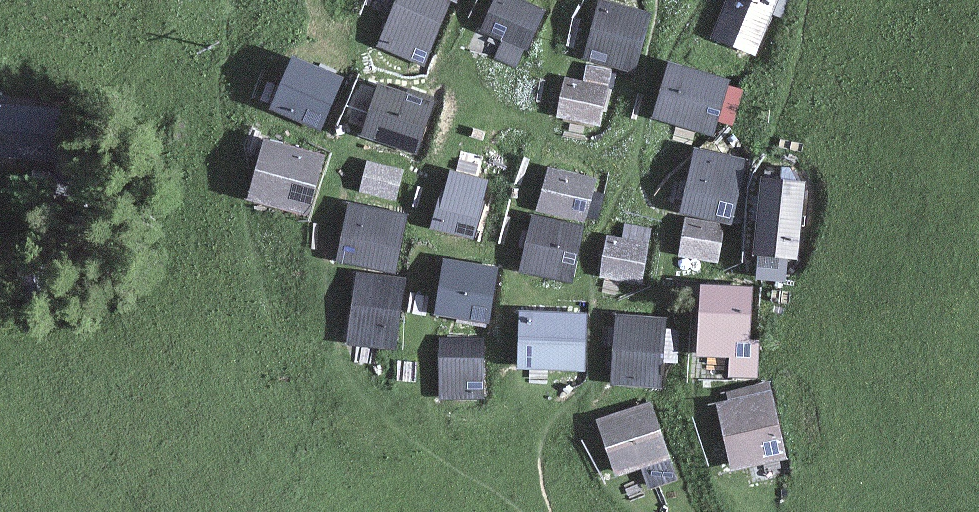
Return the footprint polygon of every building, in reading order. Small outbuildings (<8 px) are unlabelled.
[(479,0),(419,0),(404,41),(456,61),(479,0)] [(501,26),(522,35),(515,51),(534,59),(541,44),(545,45),(563,4),(553,0),(513,0),(501,26)] [(604,50),(651,65),(669,9),(642,0),(620,0),(604,50)] [(732,49),(751,56),(757,40),(777,47),(793,0),(747,0),(736,33),(737,33),(732,49)] [(357,72),(312,52),(292,99),(337,118),(357,72)] [(737,125),(739,115),(751,118),(760,83),(748,80),(751,72),(695,57),(681,111),(737,125)] [(605,60),(602,74),(586,72),(578,114),(620,122),(628,79),(625,79),(628,65),(605,60)] [(457,95),(400,77),(382,129),(440,148),(457,95)] [(342,146),(290,134),(275,194),(327,207),(342,146)] [(765,154),(718,144),(705,204),(752,214),(765,154)] [(423,164),(388,154),(381,181),(416,191),(423,164)] [(559,281),(563,269),(591,276),(605,219),(616,173),(567,161),(555,206),(541,263),(544,264),(541,276),(559,281)] [(824,176),(786,172),(778,248),(816,252),(824,176)] [(501,194),(500,194),(503,180),(479,175),(476,188),(465,186),(458,218),(494,225),(501,194)] [(426,210),(370,198),(358,253),(414,265),(426,210)] [(743,215),(704,213),(702,252),(741,254),(743,215)] [(621,272),(659,278),(669,222),(642,217),(640,232),(628,230),(621,272)] [(464,261),(458,320),(500,325),(506,265),(464,261)] [(423,277),(378,271),(369,339),(414,345),(423,277)] [(770,279),(725,279),(725,349),(770,348),(770,279)] [(540,363),(549,363),(551,377),(564,375),(562,363),(604,365),(606,308),(542,306),(540,363)] [(682,311),(636,311),(636,379),(681,379),(682,311)] [(460,335),(461,391),(505,390),(503,334),(460,335)] [(789,384),(788,384),(786,375),(745,387),(748,396),(736,400),(755,465),(808,450),(789,384)] [(694,472),(688,454),(690,454),(670,396),(616,414),(635,472),(662,463),(668,480),(694,472)]
